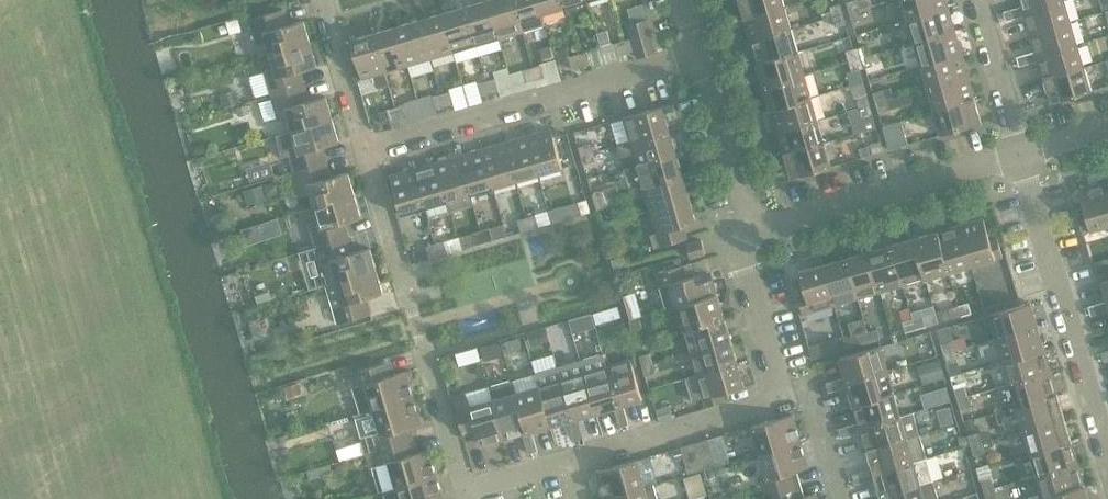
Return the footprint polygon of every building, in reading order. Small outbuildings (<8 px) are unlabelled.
[(489,0),(466,7),(477,46),(500,39),(489,0)] [(489,0),(500,39),(523,32),(524,32),(520,21),(519,21),(513,0),(489,0)] [(519,21),(520,21),(524,32),(546,26),(542,14),(538,0),(513,0),(519,21)] [(542,14),(565,8),(563,0),(538,0),(542,14)] [(745,18),(785,6),(783,0),(739,0),(745,18)] [(850,12),(860,9),(857,0),(855,0),(847,2),(850,12)] [(908,20),(949,8),(947,0),(903,0),(908,20)] [(1026,15),(1031,34),(1072,22),(1065,0),(1062,0),(1028,10),(1027,5),(1023,6),(1016,9),(1018,17),(1026,15)] [(1023,6),(1027,5),(1028,10),(1062,0),(1021,0),(1023,6)] [(830,7),(833,17),(843,14),(841,4),(830,7)] [(785,6),(745,18),(751,41),(792,29),(785,6)] [(466,7),(443,13),(454,52),(477,46),(466,7)] [(949,8),(908,20),(915,43),(956,31),(949,8)] [(268,42),(271,55),(311,43),(304,21),(288,25),(283,9),(250,19),(258,45),(268,42)] [(860,9),(850,12),(853,22),(863,19),(860,9)] [(1007,21),(1018,17),(1016,9),(1004,12),(1007,21)] [(443,13),(420,20),(431,59),(454,52),(443,13)] [(843,14),(833,17),(836,27),(846,24),(843,14)] [(238,19),(227,22),(230,35),(242,31),(238,19)] [(420,20),(398,27),(409,66),(431,59),(420,20)] [(633,39),(624,41),(628,53),(636,51),(638,57),(657,52),(648,20),(629,25),(633,39)] [(1072,22),(1031,34),(1036,52),(1040,51),(1041,55),(1078,45),(1072,22)] [(398,27),(375,33),(386,72),(409,66),(398,27)] [(792,29),(751,41),(758,64),(798,52),(792,29)] [(607,30),(597,33),(601,46),(611,43),(607,30)] [(956,31),(915,43),(922,65),(962,54),(956,31)] [(375,33),(351,40),(362,79),(386,72),(375,33)] [(628,53),(624,41),(615,44),(619,56),(628,53)] [(311,43),(271,55),(275,68),(265,71),(273,96),(306,86),(301,71),(318,66),(311,43)] [(1031,63),(1039,61),(1044,79),(1085,67),(1078,45),(1041,55),(1040,51),(1036,52),(1029,54),(1031,63)] [(867,46),(857,49),(860,59),(870,56),(867,46)] [(847,52),(850,62),(860,59),(857,49),(847,52)] [(588,52),(579,54),(582,67),(591,64),(588,52)] [(798,52),(758,64),(764,86),(805,75),(798,52)] [(628,53),(619,56),(621,62),(630,59),(628,53)] [(582,67),(579,54),(570,57),(574,69),(582,67)] [(962,54),(922,65),(928,88),(969,76),(962,54)] [(1020,66),(1031,63),(1029,54),(1017,57),(1020,66)] [(870,56),(860,59),(863,69),(873,66),(870,56)] [(860,59),(850,62),(853,71),(863,69),(860,59)] [(542,65),(533,68),(537,80),(545,77),(542,65)] [(1085,67),(1044,79),(1051,103),(1092,91),(1085,67)] [(537,80),(533,68),(524,70),(528,83),(537,80)] [(805,75),(764,86),(771,109),(812,97),(805,75)] [(969,76),(928,88),(935,111),(975,99),(969,76)] [(545,77),(537,80),(539,87),(548,85),(545,77)] [(496,79),(487,81),(491,93),(500,91),(496,79)] [(491,93),(487,81),(478,84),(482,96),(491,93)] [(306,86),(273,96),(280,121),(290,118),(293,131),(333,119),(327,97),(310,101),(306,86)] [(873,93),(876,103),(886,100),(884,90),(873,93)] [(450,92),(442,94),(445,107),(454,104),(450,92)] [(445,107),(442,94),(433,97),(436,109),(445,107)] [(238,95),(223,99),(225,106),(240,102),(238,95)] [(857,98),(860,108),(870,105),(867,95),(857,98)] [(812,97),(771,109),(778,132),(818,120),(812,97)] [(975,99),(935,111),(942,135),(982,123),(975,99)] [(886,100),(876,103),(879,113),(889,110),(886,100)] [(248,105),(237,108),(239,116),(250,113),(248,105)] [(405,105),(396,108),(400,120),(408,117),(405,105)] [(870,105),(860,108),(863,118),(873,115),(870,105)] [(624,118),(631,142),(670,130),(663,107),(624,118)] [(400,120),(396,108),(387,110),(391,123),(400,120)] [(408,117),(400,120),(401,126),(410,124),(408,117)] [(333,119),(293,131),(297,144),(287,147),(295,172),(328,162),(323,146),(340,142),(333,119)] [(818,120),(778,132),(784,155),(825,143),(818,120)] [(902,122),(883,127),(890,150),(909,144),(902,122)] [(552,129),(528,136),(539,175),(563,168),(552,129)] [(618,145),(625,168),(677,153),(670,130),(631,142),(618,145)] [(528,136),(505,143),(516,181),(539,175),(528,136)] [(871,145),(874,155),(884,152),(881,142),(871,144),(871,145)] [(505,143),(482,149),(494,188),(516,181),(505,143)] [(784,155),(791,179),(832,167),(825,143),(784,155)] [(579,147),(581,156),(594,152),(591,144),(579,147)] [(871,145),(859,149),(862,158),(874,155),(871,145)] [(482,149),(460,156),(471,195),(494,188),(482,149)] [(594,152),(581,156),(584,165),(596,161),(594,152)] [(677,153),(625,168),(632,191),(644,187),(683,176),(677,153)] [(460,156),(437,162),(448,201),(471,195),(460,156)] [(328,162),(295,172),(302,197),(312,194),(315,207),(355,195),(349,172),(332,177),(328,162)] [(437,162),(414,169),(426,208),(448,201),(437,162)] [(426,208),(414,169),(390,176),(402,215),(426,208)] [(683,176),(644,187),(651,210),(690,199),(683,176)] [(279,180),(263,185),(266,194),(267,196),(278,193),(281,187),(279,180)] [(1103,183),(1079,190),(1086,213),(1078,215),(1083,233),(1107,226),(1107,200),(1103,183)] [(263,185),(244,191),(247,200),(266,194),(263,185)] [(615,186),(604,189),(607,198),(617,195),(615,186)] [(592,193),(595,202),(607,198),(604,189),(592,193)] [(355,195),(315,207),(319,220),(310,222),(317,247),(350,238),(345,222),(362,218),(355,195)] [(607,198),(595,202),(597,210),(610,207),(607,198)] [(690,199),(651,210),(658,233),(651,235),(655,248),(688,239),(684,226),(697,222),(690,199)] [(591,212),(587,200),(578,203),(582,215),(591,212)] [(561,207),(550,211),(553,223),(565,220),(561,207)] [(536,215),(527,218),(530,230),(539,227),(536,215)] [(277,218),(242,229),(247,245),(282,233),(277,218)] [(530,230),(527,218),(518,220),(522,232),(530,230)] [(984,218),(960,225),(972,266),(1003,256),(998,238),(990,241),(984,218)] [(960,225),(937,232),(949,272),(972,266),(960,225)] [(490,228),(481,231),(485,243),(494,240),(490,228)] [(485,243),(481,231),(473,233),(476,246),(485,243)] [(937,232),(914,238),(926,279),(949,272),(937,232)] [(350,238),(317,247),(328,285),(377,271),(371,248),(354,253),(350,238)] [(914,238),(892,245),(903,285),(926,279),(914,238)] [(702,240),(687,244),(691,258),(706,254),(702,240)] [(445,241),(436,244),(439,256),(448,254),(445,241)] [(439,256),(436,244),(427,247),(430,259),(439,256)] [(892,245),(869,252),(881,292),(903,285),(892,245)] [(869,252),(846,258),(858,299),(881,292),(869,252)] [(612,260),(615,269),(627,266),(624,257),(612,260)] [(846,258),(823,265),(835,305),(858,299),(846,258)] [(1095,263),(1099,276),(1107,273),(1107,259),(1095,263)] [(835,305),(823,265),(799,272),(806,294),(798,296),(804,314),(835,305)] [(667,310),(678,307),(718,295),(711,271),(687,278),(683,266),(656,273),(667,310)] [(377,271),(328,285),(339,324),(372,314),(367,298),(385,293),(377,271)] [(270,292),(256,296),(258,304),(272,299),(270,292)] [(718,295),(678,307),(684,329),(725,318),(718,295)] [(969,303),(959,306),(962,316),(972,313),(969,303)] [(991,314),(998,338),(1038,327),(1031,303),(991,314)] [(1089,307),(1092,316),(1103,312),(1101,304),(1089,307)] [(640,306),(628,309),(631,320),(640,317),(643,317),(640,306)] [(959,306),(937,313),(939,323),(962,316),(959,306)] [(910,308),(900,311),(904,322),(914,319),(910,308)] [(606,310),(594,313),(597,324),(609,321),(606,310)] [(923,316),(914,319),(917,329),(926,327),(923,316)] [(630,320),(633,330),(643,328),(640,317),(631,320),(630,320)] [(725,318),(684,329),(691,352),(731,340),(725,318)] [(917,329),(914,319),(904,322),(907,332),(917,329)] [(547,327),(540,329),(544,342),(550,340),(547,327)] [(1038,327),(998,338),(1005,361),(1045,349),(1038,327)] [(878,330),(868,333),(871,343),(881,340),(878,330)] [(871,343),(868,333),(858,336),(861,346),(871,343)] [(519,337),(505,341),(508,351),(522,347),(519,337)] [(842,337),(825,342),(829,355),(846,350),(842,337)] [(731,340),(691,352),(697,375),(738,363),(731,340)] [(942,344),(945,354),(955,351),(952,341),(942,344)] [(498,342),(481,347),(485,361),(502,356),(498,342)] [(840,358),(846,378),(850,377),(851,381),(888,370),(881,346),(840,358)] [(1045,349),(1005,361),(1011,384),(1052,372),(1045,349)] [(955,351),(945,354),(948,364),(958,361),(955,351)] [(640,356),(643,366),(653,363),(650,353),(640,356)] [(451,354),(441,357),(445,371),(455,368),(451,354)] [(604,354),(581,360),(596,413),(615,408),(614,404),(618,403),(607,366),(604,354)] [(631,359),(607,366),(618,403),(614,404),(615,408),(617,416),(626,413),(624,405),(643,400),(631,359)] [(581,360),(558,367),(573,416),(568,417),(569,421),(571,429),(580,426),(578,419),(596,413),(581,360)] [(940,360),(922,365),(927,383),(945,378),(940,360)] [(360,386),(354,388),(361,413),(374,410),(415,398),(407,371),(391,376),(387,363),(356,372),(360,386)] [(653,363),(643,366),(646,376),(656,373),(653,363)] [(738,363),(697,375),(687,378),(693,401),(704,398),(707,406),(725,401),(723,394),(745,387),(738,363)] [(535,374),(539,386),(551,427),(569,421),(568,417),(573,416),(558,367),(535,374)] [(841,389),(849,386),(854,405),(894,393),(888,370),(851,381),(850,377),(846,378),(838,380),(841,389)] [(1052,372),(1011,384),(1018,407),(1058,395),(1052,372)] [(490,387),(494,399),(506,440),(524,434),(523,431),(527,429),(516,393),(517,393),(513,380),(490,387)] [(827,383),(830,392),(841,389),(838,380),(827,383)] [(298,384),(286,388),(288,396),(301,393),(298,384)] [(539,386),(517,393),(516,393),(527,429),(523,431),(524,434),(526,442),(535,439),(533,432),(551,427),(539,386)] [(955,389),(958,399),(968,396),(965,386),(955,389)] [(506,440),(494,399),(490,387),(467,393),(469,400),(455,403),(464,435),(477,431),(482,447),(506,440)] [(947,387),(937,390),(941,404),(951,401),(947,387)] [(894,393),(854,405),(859,423),(863,422),(864,426),(901,416),(894,393)] [(1058,395),(1018,407),(1025,430),(1065,418),(1058,395)] [(968,396),(958,399),(961,409),(971,406),(968,396)] [(361,413),(355,415),(366,455),(379,451),(410,442),(406,429),(422,424),(415,398),(374,410),(361,413)] [(950,408),(938,411),(942,426),(954,423),(950,408)] [(854,434),(862,432),(867,451),(920,435),(914,412),(901,416),(864,426),(863,422),(859,423),(852,425),(854,434)] [(620,427),(629,424),(626,413),(617,416),(620,427)] [(753,427),(760,453),(801,441),(793,415),(753,427)] [(1065,418),(1025,430),(1031,453),(1072,441),(1065,418)] [(973,419),(965,422),(967,430),(976,427),(973,419)] [(852,425),(840,429),(843,437),(854,434),(852,425)] [(575,440),(584,438),(580,426),(571,429),(575,440)] [(969,435),(972,445),(982,442),(979,433),(969,435)] [(920,435),(867,451),(873,469),(876,468),(878,473),(927,458),(920,435)] [(962,437),(959,438),(961,447),(970,445),(967,436),(962,437)] [(529,453),(538,451),(535,439),(526,442),(529,453)] [(708,439),(695,443),(703,470),(716,466),(708,439)] [(801,441),(760,453),(768,478),(761,480),(765,494),(796,485),(792,473),(809,468),(801,441)] [(1072,441),(1031,453),(1038,475),(1078,464),(1072,441)] [(379,451),(366,455),(370,468),(377,466),(384,491),(437,476),(430,449),(413,454),(410,442),(379,451)] [(982,442),(972,445),(974,455),(985,452),(982,442)] [(703,470),(695,443),(682,447),(690,474),(703,470)] [(868,480),(875,478),(881,497),(934,481),(927,458),(878,473),(876,468),(873,469),(865,472),(868,480)] [(597,472),(605,498),(645,487),(638,460),(597,472)] [(331,464),(308,471),(310,479),(326,475),(325,472),(333,470),(331,464)] [(1078,464),(1038,475),(1044,498),(1085,486),(1078,464)] [(854,475),(856,484),(868,480),(865,472),(854,475)] [(384,491),(386,498),(444,498),(437,476),(384,491)] [(982,481),(985,491),(995,488),(992,478),(982,481)] [(881,497),(881,498),(939,498),(934,481),(881,497)] [(605,498),(658,498),(654,485),(645,487),(605,498)] [(765,494),(767,498),(818,498),(816,493),(800,498),(796,485),(765,494)] [(1044,498),(1045,498),(1089,498),(1085,486),(1044,498)] [(985,491),(987,498),(993,498),(998,498),(995,488),(985,491)]
